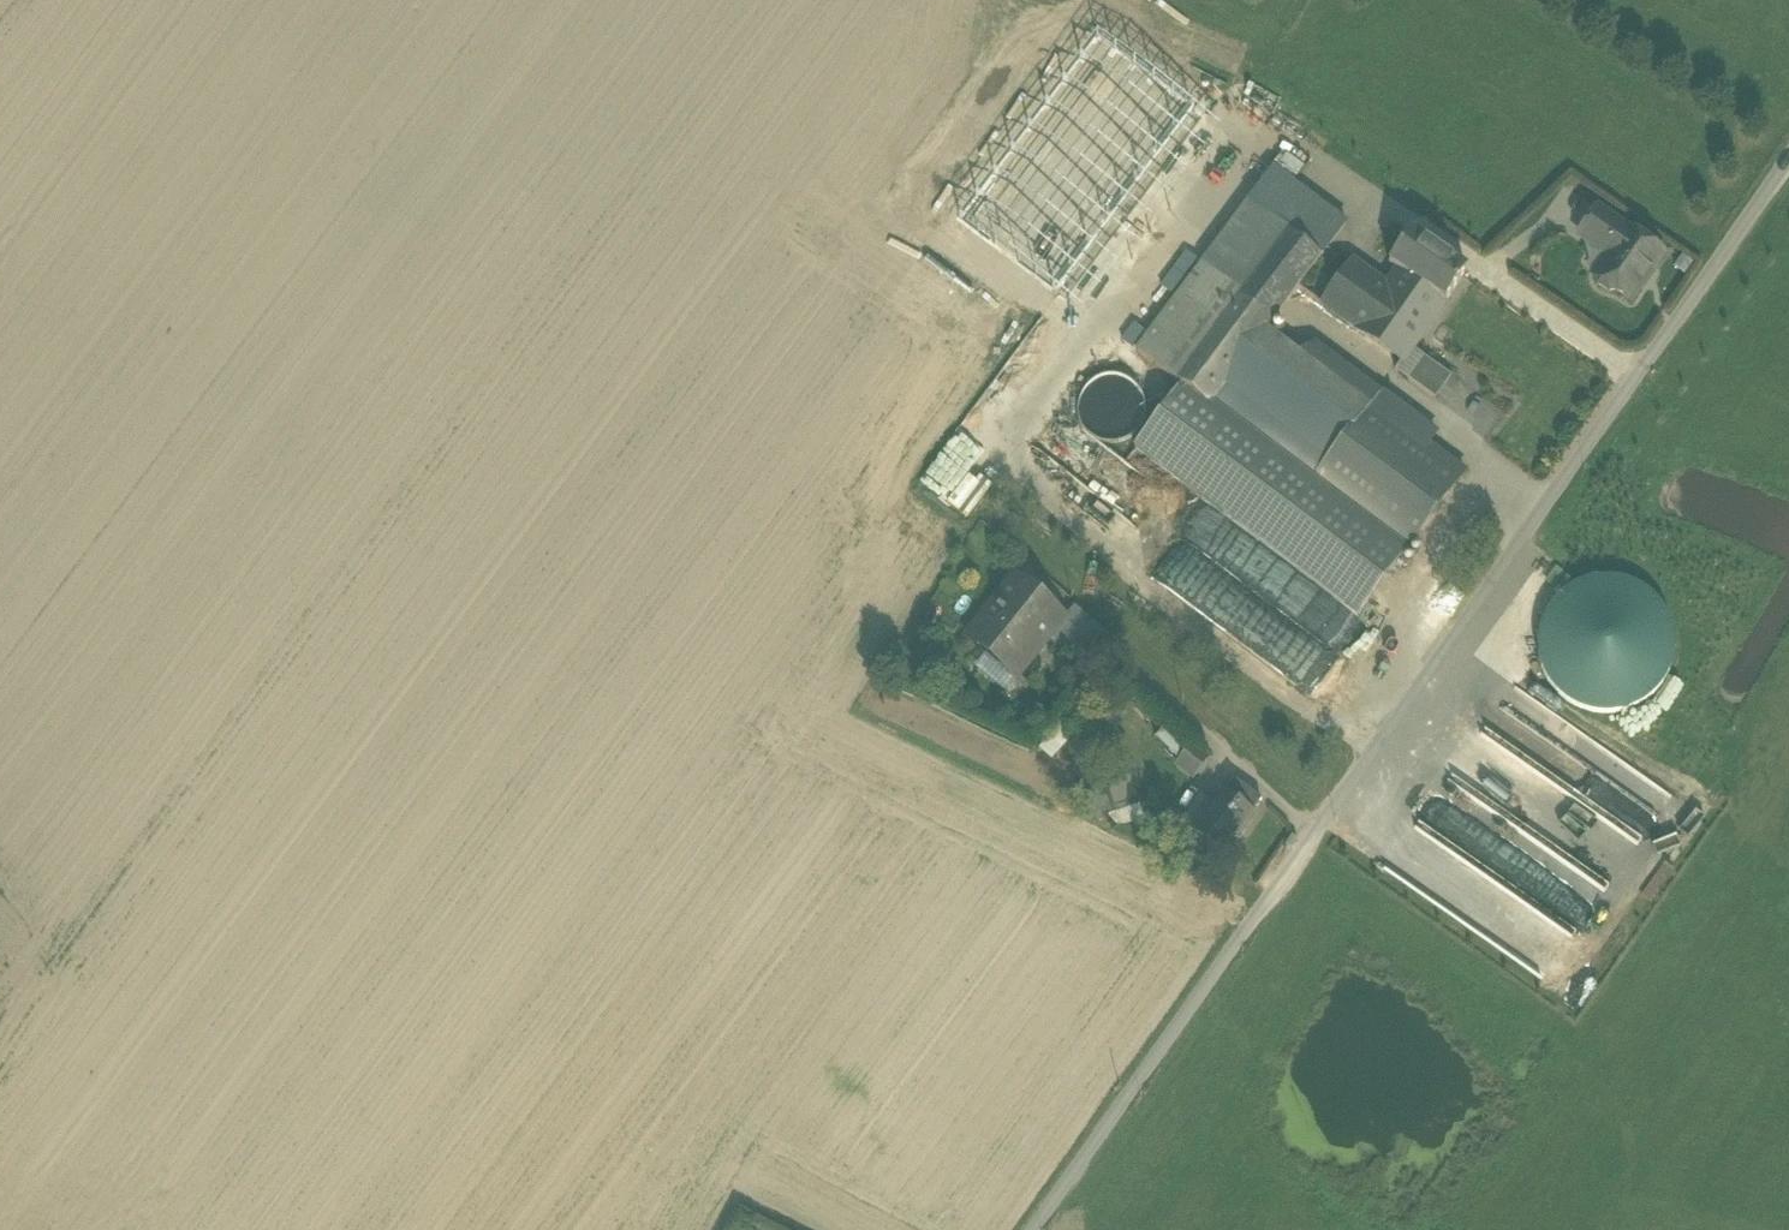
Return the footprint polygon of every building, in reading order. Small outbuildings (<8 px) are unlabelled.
[(1055,299),(1195,111),(1099,39),(959,226),(1055,299)] [(1174,207),(1228,136),(1196,111),(1055,299),(1088,323),(1132,263),(1138,268),(1180,211),(1174,207)] [(1274,172),(1204,265),(1242,292),(1244,288),(1255,274),(1287,232),(1280,227),(1304,194),(1274,172)] [(1287,232),(1322,258),(1346,226),(1304,194),(1280,227),(1287,232)] [(1580,238),(1608,258),(1627,232),(1598,212),(1580,238)] [(1287,232),(1255,274),(1290,300),(1322,258),(1287,232)] [(1615,292),(1630,303),(1662,257),(1627,232),(1608,258),(1594,277),(1597,279),(1598,286),(1608,294),(1615,292)] [(1389,266),(1398,272),(1387,288),(1367,316),(1369,318),(1359,332),(1402,362),(1403,363),(1412,350),(1444,304),(1467,272),(1411,234),(1389,266)] [(1323,307),(1359,332),(1369,318),(1367,316),(1387,288),(1353,264),(1323,307)] [(1267,331),(1279,315),(1244,288),(1242,292),(1204,265),(1137,354),(1181,387),(1313,486),(1371,409),(1300,356),(1267,331)] [(1255,274),(1244,288),(1279,315),(1290,300),(1255,274)] [(1316,348),(1300,356),(1371,409),(1372,407),(1380,396),(1316,348)] [(1395,372),(1408,381),(1424,359),(1412,350),(1403,363),(1402,362),(1395,372)] [(1408,381),(1435,401),(1452,378),(1424,359),(1408,381)] [(1093,442),(1109,444),(1124,438),(1135,426),(1139,410),(1135,394),(1124,382),(1109,376),(1093,378),(1079,387),(1072,402),(1072,418),(1079,432),(1093,442)] [(1357,617),(1404,554),(1313,486),(1181,387),(1135,451),(1357,617)] [(1372,407),(1371,409),(1313,486),(1404,554),(1463,475),(1426,447),(1401,428),(1410,416),(1390,400),(1382,394),(1380,396),(1372,407)] [(1436,434),(1410,416),(1401,428),(1426,447),(1436,434)] [(1045,460),(1130,520),(1095,521),(1122,541),(1135,524),(1152,523),(1159,513),(1158,502),(1143,503),(1142,486),(1125,474),(1081,476),(1071,468),(1070,454),(1062,449),(1045,450),(1045,460)] [(1565,592),(1552,605),(1547,610),(1541,623),(1538,638),(1538,656),(1541,667),(1547,681),(1556,693),(1569,705),(1584,712),(1598,714),(1612,715),(1627,712),(1643,704),(1654,696),(1665,682),(1671,669),(1675,643),(1672,627),(1667,615),(1660,604),(1648,592),(1634,584),(1617,579),(1597,579),(1580,583),(1565,592)] [(965,639),(1017,681),(1054,636),(1064,623),(1012,581),(965,639)] [(1059,644),(1085,665),(1104,641),(1073,612),(1064,623),(1054,636),(1061,642),(1059,644)] [(1488,732),(1455,784),(1549,845),(1557,833),(1543,824),(1559,798),(1552,794),(1559,782),(1549,776),(1551,772),(1488,732)] [(1186,752),(1175,768),(1195,781),(1205,765),(1186,752)] [(1234,783),(1225,795),(1196,837),(1224,857),(1253,815),(1262,803),(1234,783)] [(1379,871),(1550,976),(1583,923),(1571,916),(1572,915),(1548,900),(1547,904),(1410,820),(1379,871)] [(1608,891),(1614,873),(1589,864),(1583,882),(1608,891)]
